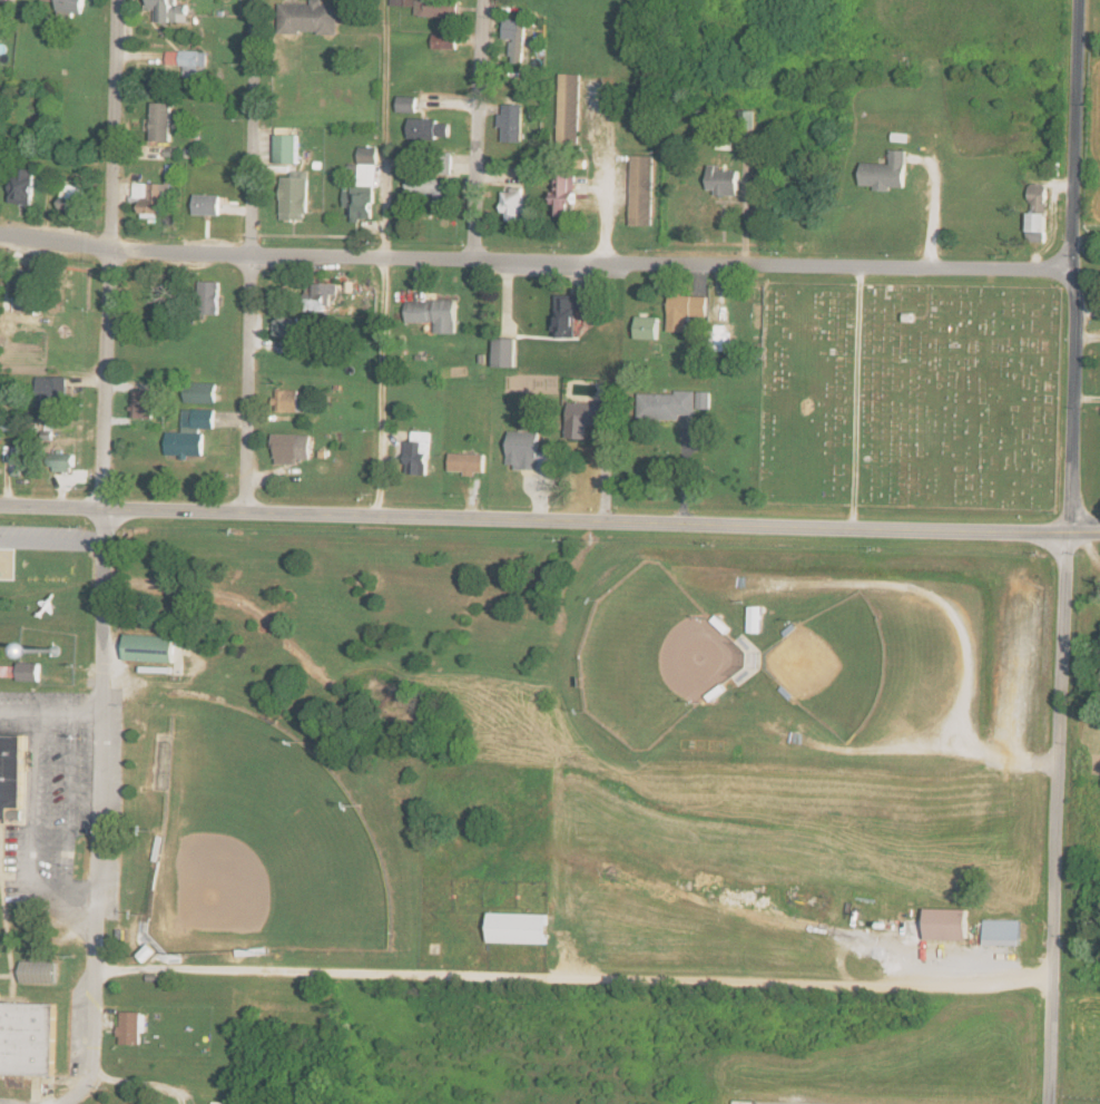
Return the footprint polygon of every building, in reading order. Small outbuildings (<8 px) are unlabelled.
[(86,15),(87,0),(44,0),(60,2),(59,12),(86,15)] [(189,23),(190,5),(178,5),(178,0),(148,0),(147,10),(158,10),(157,22),(189,23)] [(340,5),(324,5),(325,0),(313,0),(313,5),(281,4),(281,34),(339,34),(340,5)] [(461,0),(416,0),(416,17),(461,19),(461,0)] [(504,40),(512,40),(511,63),(525,63),(526,20),(505,19),(504,40)] [(434,49),(458,49),(458,35),(434,34),(434,49)] [(208,76),(208,52),(168,51),(168,65),(185,66),(184,76),(208,76)] [(559,145),(580,145),(582,74),(561,74),(559,145)] [(419,97),(400,96),(400,112),(418,113),(419,97)] [(153,142),(173,143),(174,103),(154,103),(153,142)] [(524,106),(505,105),(505,115),(499,115),(499,127),(504,127),(504,142),(523,142),(524,106)] [(452,121),(411,120),(410,139),(451,140),(452,121)] [(277,164),(299,164),(299,135),(277,135),(277,164)] [(359,188),(345,188),(344,208),(351,208),(351,220),(375,221),(377,148),(361,147),(359,188)] [(891,164),(862,163),(861,186),(875,186),(874,191),(890,192),(891,188),(906,188),(907,151),(891,150),(891,164)] [(656,156),(633,156),(631,226),(654,227),(656,156)] [(709,194),(739,195),(740,171),(721,171),(721,166),(710,165),(709,194)] [(34,205),(37,170),(15,168),(13,204),(34,205)] [(310,220),(311,172),(294,171),(293,178),(283,178),(282,220),(310,220)] [(435,193),(436,210),(451,209),(450,176),(407,177),(407,194),(435,193)] [(577,176),(556,176),(555,218),(576,218),(577,176)] [(171,184),(134,183),(133,202),(144,203),(143,218),(165,219),(166,192),(171,192),(171,184)] [(1029,241),(1046,242),(1048,184),(1030,184),(1029,241)] [(63,215),(84,216),(86,186),(64,185),(63,215)] [(524,190),(505,190),(506,222),(524,222),(524,190)] [(195,215),(222,216),(222,196),(196,195),(195,215)] [(38,301),(39,272),(18,270),(17,300),(38,301)] [(221,315),(221,282),(201,282),(200,315),(221,315)] [(338,296),(339,284),(308,283),(307,312),(329,313),(329,295),(338,296)] [(556,294),(556,338),(577,338),(577,311),(595,311),(595,295),(556,294)] [(709,297),(671,295),(670,332),(688,332),(688,317),(709,318),(709,297)] [(407,301),(407,323),(435,323),(435,334),(457,334),(456,301),(407,301)] [(637,339),(659,340),(660,317),(638,316),(637,339)] [(301,318),(279,318),(280,338),(301,338),(301,318)] [(730,326),(716,326),(716,346),(731,345),(730,326)] [(517,339),(495,338),(495,369),(517,369),(517,339)] [(67,377),(38,378),(38,408),(68,407),(67,377)] [(217,403),(217,383),(186,383),(186,403),(217,403)] [(300,412),(300,391),(275,390),(275,411),(300,412)] [(155,391),(134,391),(134,419),(155,419),(155,391)] [(681,420),(681,415),(696,415),(696,393),(639,392),(639,420),(681,420)] [(712,392),(698,392),(698,410),(712,410),(712,392)] [(589,426),(613,427),(614,405),(569,403),(567,439),(588,440),(589,426)] [(216,410),(184,410),(183,433),(168,432),(168,457),(205,458),(206,430),(215,431),(216,410)] [(407,442),(406,476),(429,476),(430,432),(413,432),(413,442),(407,442)] [(556,453),(540,452),(540,433),(510,432),(509,469),(556,470),(556,453)] [(311,463),(312,435),(273,434),(273,450),(277,451),(276,462),(311,463)] [(28,475),(29,448),(13,447),(12,475),(28,475)] [(449,472),(466,472),(466,474),(485,475),(485,454),(450,453),(449,472)] [(76,471),(76,455),(55,454),(54,470),(76,471)] [(762,607),(748,607),(748,633),(761,633),(762,607)] [(176,637),(127,636),(126,662),(176,663),(176,637)] [(41,662),(20,662),(20,680),(41,681),(41,662)] [(18,676),(19,665),(0,665),(0,676),(18,676)] [(0,738),(0,854),(9,821),(26,826),(24,737),(0,738)] [(927,939),(970,940),(971,908),(927,908),(927,939)] [(492,941),(549,943),(550,913),(492,912),(492,941)] [(1022,919),(985,919),(985,945),(1022,945),(1022,919)] [(159,951),(152,943),(141,954),(148,962),(159,951)] [(59,984),(59,961),(24,960),(24,983),(59,984)] [(57,1074),(58,1003),(0,1001),(0,1073),(57,1074)] [(141,1044),(142,1032),(148,1032),(148,1012),(121,1011),(120,1044),(141,1044)]
